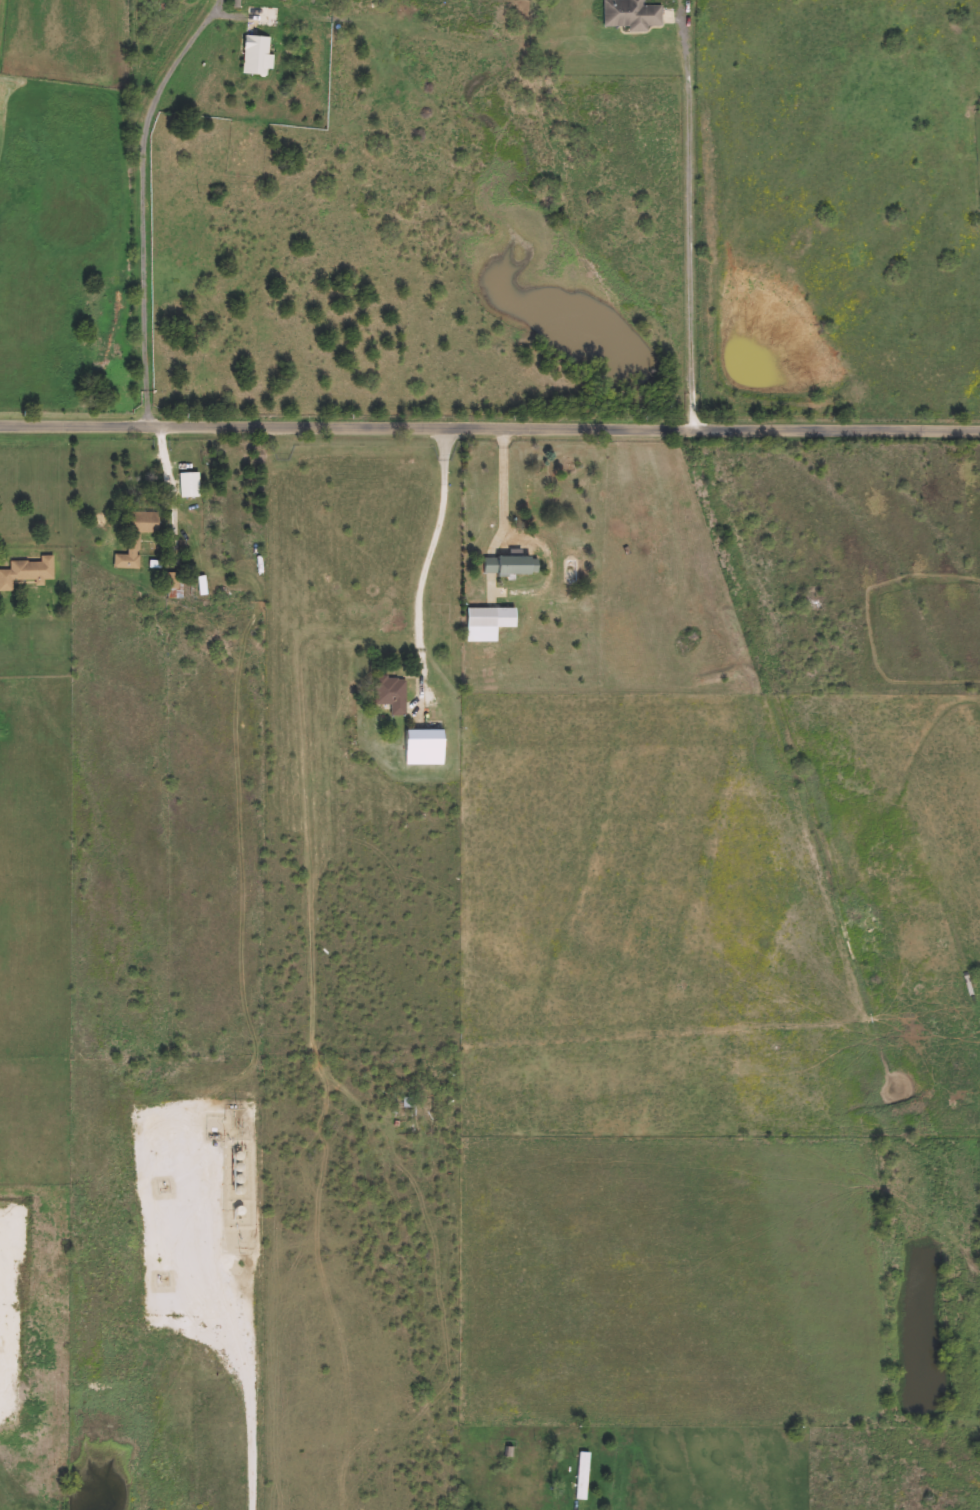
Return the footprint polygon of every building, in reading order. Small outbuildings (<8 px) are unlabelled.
[(605,27),(605,0),(643,0),(643,6),(663,6),(663,26),(648,26),(648,32),(630,32),(630,27),(605,27)] [(272,76),(244,74),(246,36),(271,37),(270,55),(272,55),(272,76)] [(201,496),(180,496),(180,472),(201,472),(201,496)] [(160,511),(160,532),(141,532),(141,568),(116,568),(116,554),(131,554),(131,511),(160,511)] [(14,591),(0,591),(0,569),(11,570),(11,560),(42,561),(42,555),(55,555),(55,581),(14,580),(14,591)] [(540,573),(485,573),(485,555),(540,555),(540,573)] [(168,597),(168,571),(182,571),(182,597),(168,597)] [(498,641),(469,641),(469,607),(517,607),(517,626),(498,626),(498,641)] [(377,704),(377,676),(407,676),(407,715),(392,715),(392,704),(377,704)] [(407,764),(407,729),(446,729),(446,764),(407,764)] [(415,1097),(415,1115),(400,1115),(400,1097),(415,1097)] [(589,1499),(577,1499),(579,1452),(591,1452),(589,1499)]
